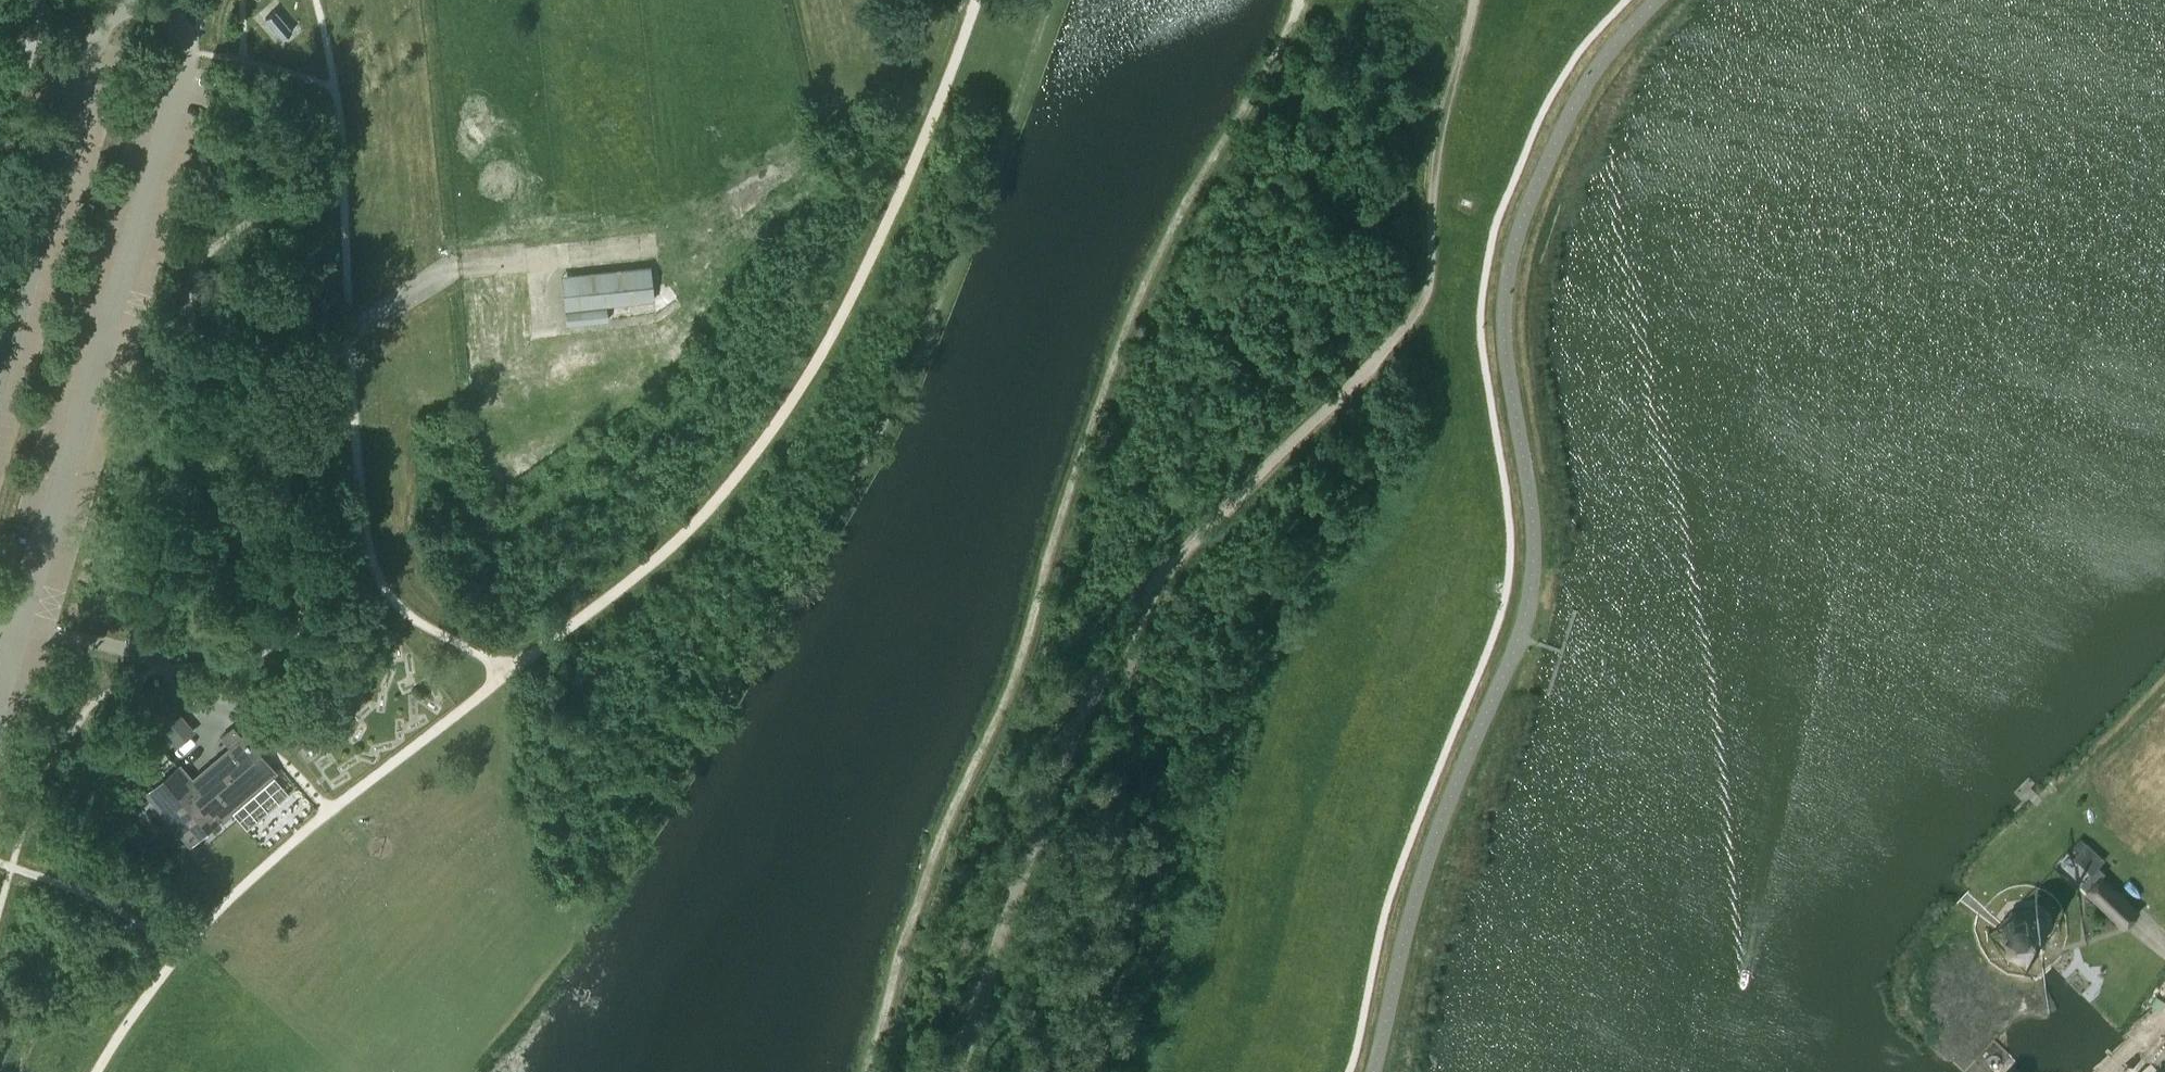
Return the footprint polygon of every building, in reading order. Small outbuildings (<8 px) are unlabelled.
[(292,29),(275,9),(264,17),(282,38),(292,29)] [(650,300),(647,264),(562,272),(565,308),(650,300)] [(606,307),(566,311),(567,324),(607,320),(606,307)] [(174,743),(187,732),(165,705),(146,721),(151,726),(156,722),(174,743)] [(229,807),(271,770),(244,739),(201,776),(208,784),(197,793),(177,769),(149,793),(190,841),(218,817),(221,821),(232,811),(229,807)] [(2074,857),(2088,870),(2091,873),(2104,858),(2087,843),(2085,845),(2074,857)] [(2137,910),(2101,876),(2087,890),(2124,925),(2137,910)] [(2013,909),(2001,924),(2002,942),(2016,952),(2035,949),(2045,936),(2043,917),(2027,907),(2013,909)]
